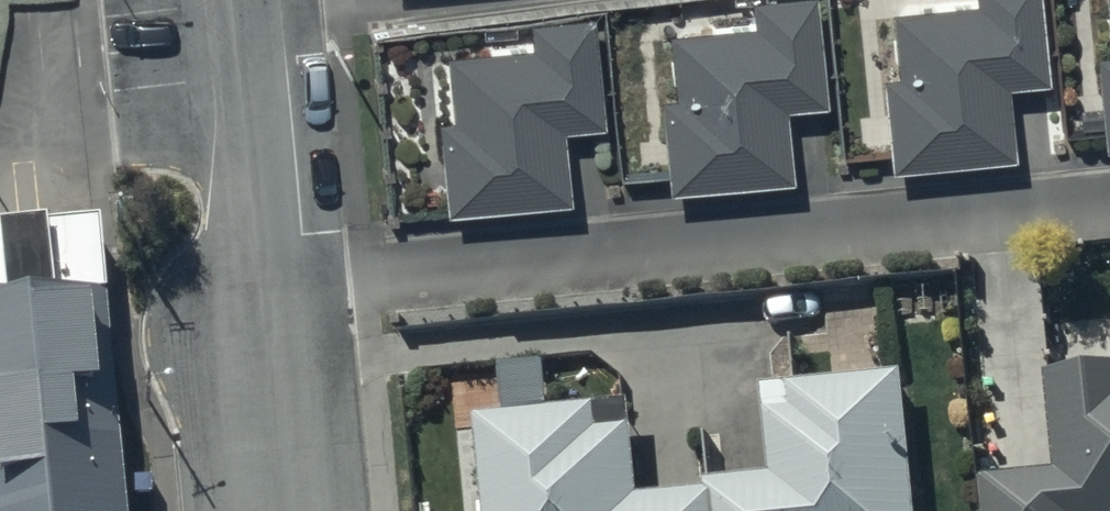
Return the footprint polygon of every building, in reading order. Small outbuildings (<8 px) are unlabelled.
[(816,0),(753,0),(754,17),(669,23),(674,90),(662,90),(669,185),(792,175),(787,100),(824,97),(816,0)] [(889,164),(1011,156),(1005,82),(1044,79),(1038,0),(955,0),(890,4),(895,70),(883,71),(889,164)] [(1107,46),(1093,48),(1102,139),(1109,139),(1109,0),(1102,0),(1107,46)] [(437,114),(444,207),(567,198),(561,124),(602,121),(594,9),(527,14),(529,42),(444,48),(448,114),(437,114)] [(113,313),(109,313),(104,237),(0,248),(0,510),(125,510),(113,313)] [(1048,383),(1055,480),(981,485),(983,510),(1109,510),(1109,378),(1048,383)] [(485,430),(492,510),(923,510),(912,385),(768,398),(776,486),(643,498),(635,416),(485,430)]
